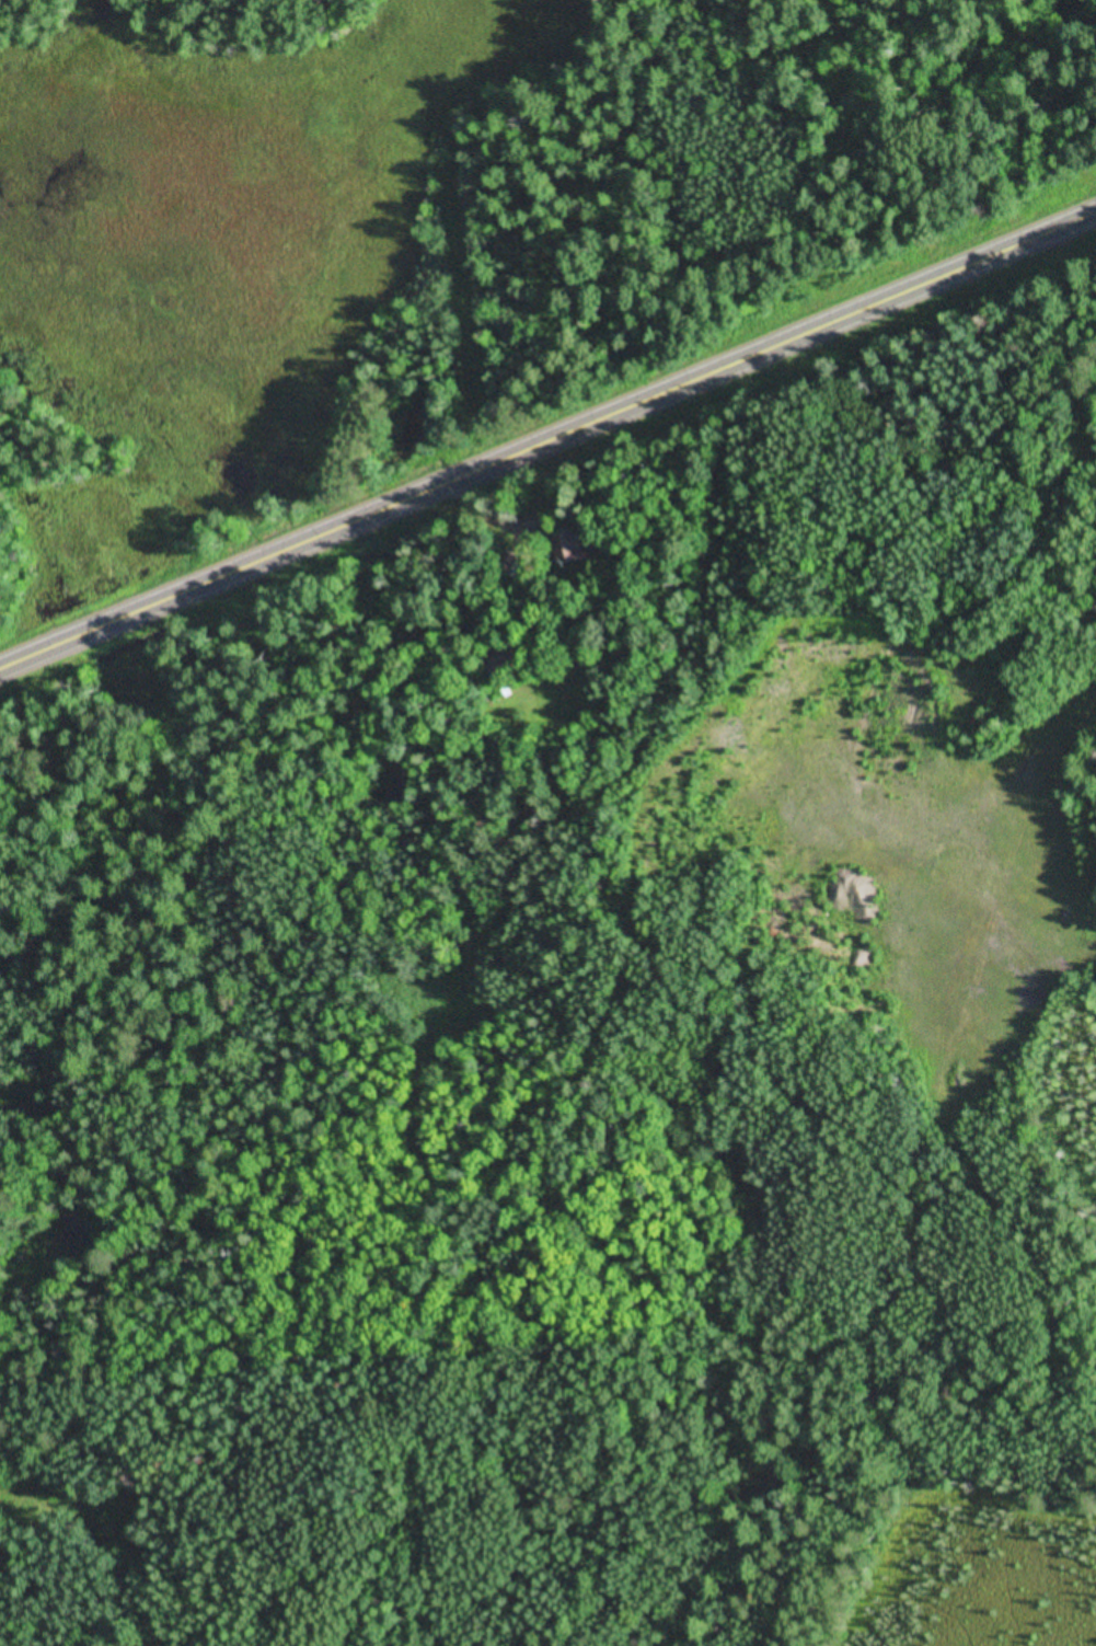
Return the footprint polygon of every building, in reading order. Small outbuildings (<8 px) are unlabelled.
[(586,561),(581,536),(574,537),(572,528),(549,533),(556,567),(586,561)]
